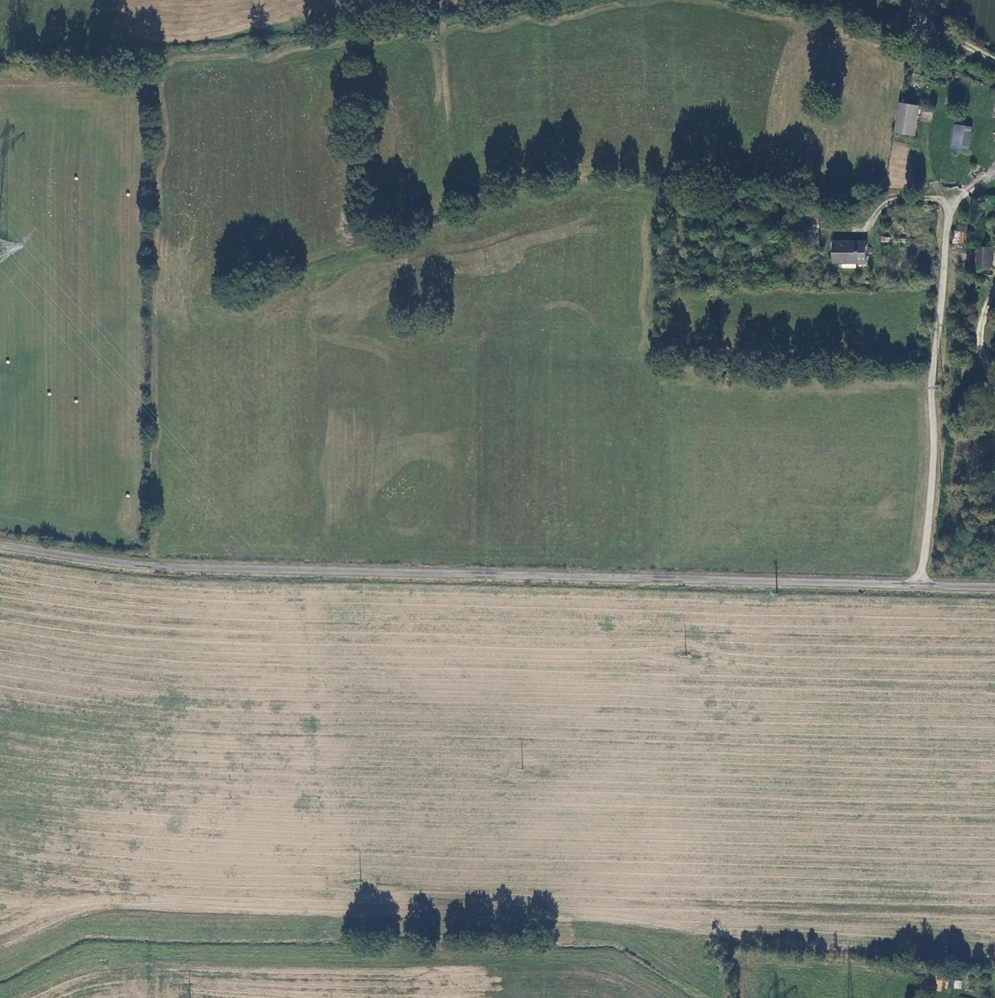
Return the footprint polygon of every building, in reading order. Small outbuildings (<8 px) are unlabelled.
[(917,133),(921,105),(902,102),(897,130),(917,133)] [(970,147),(972,129),(954,127),(952,145),(970,147)] [(806,235),(804,236),(804,246),(818,246),(819,228),(807,228),(806,235)] [(964,244),(965,231),(954,230),(952,243),(964,244)] [(835,241),(834,261),(867,262),(868,245),(859,245),(859,241),(835,241)] [(978,265),(993,266),(994,247),(979,246),(978,265)]
